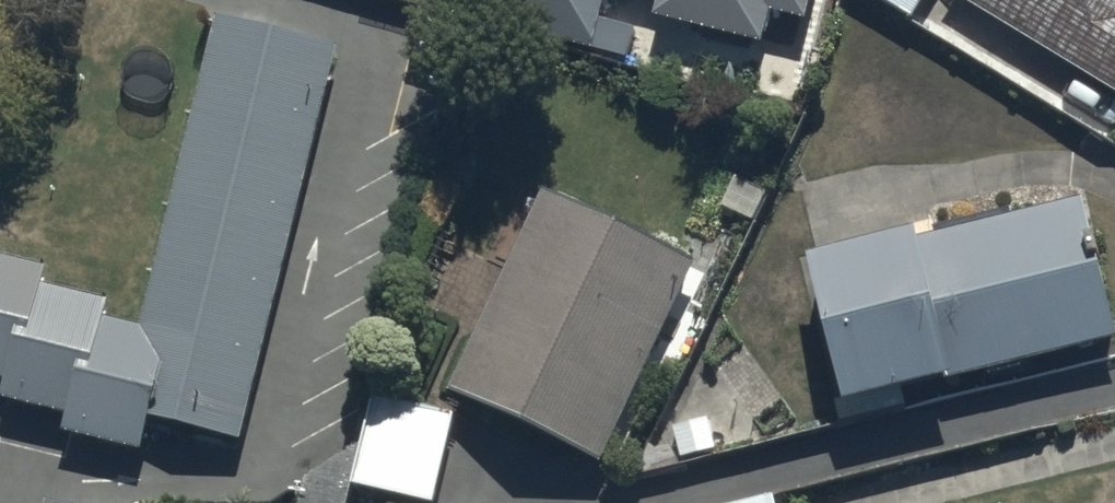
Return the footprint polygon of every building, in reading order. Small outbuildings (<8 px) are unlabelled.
[(597,23),(603,0),(503,0),(597,23)] [(653,12),(762,38),(769,8),(805,17),(809,0),(655,0),(653,12)] [(1114,88),(1114,0),(968,0),(1114,88)] [(64,428),(140,446),(148,414),(239,437),(338,45),(217,15),(140,321),(102,312),(107,295),(42,279),(46,263),(0,251),(0,376),(4,377),(1,390),(69,407),(64,428)] [(448,387),(599,459),(694,260),(544,188),(448,387)] [(922,233),(919,221),(808,247),(843,395),(949,370),(950,374),(1114,336),(1114,333),(1082,195),(922,233)] [(373,392),(351,481),(432,501),(454,413),(373,392)] [(772,493),(733,502),(775,502),(772,493)]
